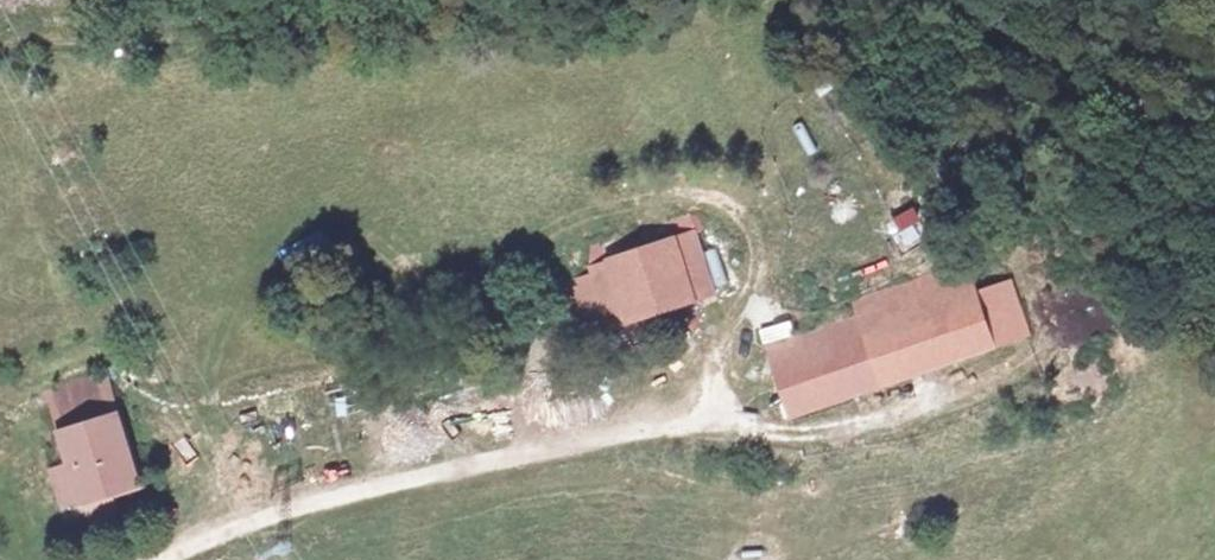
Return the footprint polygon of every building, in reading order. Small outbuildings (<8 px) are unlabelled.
[(805,119),(793,124),(806,154),(819,148),(805,119)] [(904,245),(919,237),(906,211),(891,218),(904,245)] [(593,267),(702,234),(697,217),(597,247),(593,267)] [(702,234),(593,267),(611,329),(720,298),(702,234)] [(767,351),(790,423),(1030,346),(1012,293),(978,303),(969,274),(855,311),(859,322),(767,351)] [(46,381),(50,398),(110,381),(105,364),(46,381)] [(110,381),(50,398),(68,458),(47,463),(58,500),(85,492),(89,508),(112,502),(108,486),(136,478),(110,381)]
